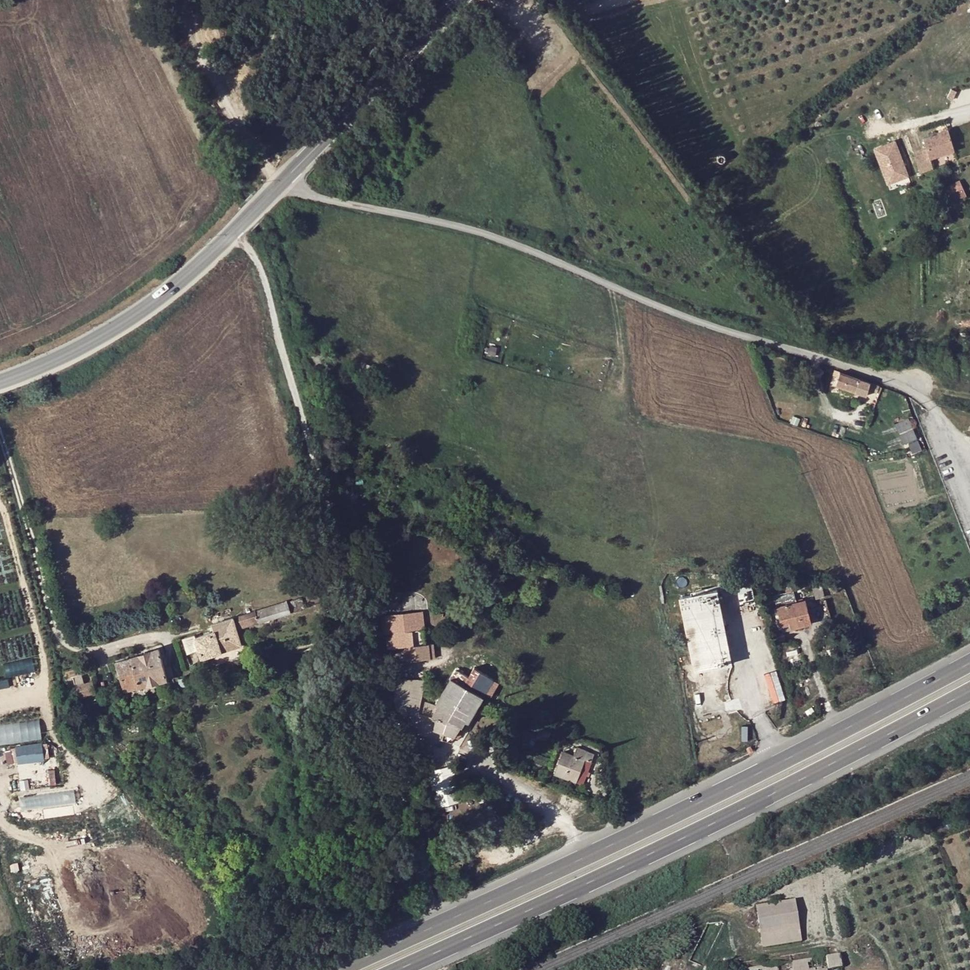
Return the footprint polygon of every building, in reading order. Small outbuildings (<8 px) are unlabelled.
[(954,151),(948,129),(938,132),(938,134),(925,138),(928,148),(915,152),(920,168),(934,164),(932,158),(954,151)] [(895,141),(874,149),(888,184),(908,176),(895,141)] [(952,202),(967,195),(960,181),(945,187),(951,200),(952,202)] [(322,367),(319,355),(317,356),(317,354),(308,356),(312,370),(322,367)] [(374,365),(366,363),(362,376),(370,378),(374,365)] [(879,390),(880,385),(841,372),(840,376),(836,385),(867,395),(869,389),(875,391),(876,389),(879,390)] [(910,442),(913,452),(921,449),(909,416),(894,422),(902,445),(910,442)] [(352,482),(343,483),(346,500),(355,499),(352,482)] [(468,517),(468,532),(476,533),(476,520),(468,517)] [(824,597),(820,584),(813,586),(817,599),(824,597)] [(694,670),(696,670),(728,664),(732,663),(717,589),(680,596),(694,670)] [(804,599),(796,602),(793,591),(775,595),(780,617),(783,631),(811,623),(804,599)] [(236,630),(290,615),(287,604),(211,627),(213,633),(194,639),(198,649),(200,659),(245,645),(242,635),(237,636),(236,630)] [(418,630),(417,622),(416,612),(411,613),(391,615),(389,615),(384,616),(386,634),(391,633),(393,647),(399,647),(400,652),(410,651),(411,661),(436,658),(434,643),(426,644),(425,629),(418,630)] [(198,649),(194,639),(193,635),(182,639),(187,654),(198,649)] [(159,652),(116,663),(122,692),(167,682),(159,652)] [(88,663),(63,671),(64,674),(67,673),(67,677),(65,677),(67,687),(75,685),(78,697),(96,693),(88,663)] [(5,665),(6,673),(15,671),(13,664),(5,665)] [(773,701),(784,698),(774,669),(763,672),(773,701)] [(452,741),(465,719),(480,695),(466,687),(471,678),(457,670),(452,678),(454,680),(439,705),(421,699),(423,691),(425,682),(425,679),(393,678),(396,708),(401,709),(400,725),(401,728),(410,730),(409,731),(415,733),(414,737),(419,738),(420,734),(442,740),(442,739),(452,741)] [(437,703),(439,705),(454,680),(452,678),(437,703)] [(483,697),(480,695),(465,719),(469,721),(479,703),(483,697)] [(38,718),(0,724),(0,744),(41,737),(38,718)] [(456,743),(469,721),(465,719),(452,741),(456,743)] [(515,740),(521,742),(525,731),(519,729),(515,740)] [(537,735),(525,731),(521,742),(533,746),(537,735)] [(453,748),(456,743),(452,741),(442,739),(442,740),(441,745),(453,748)] [(48,757),(46,740),(4,746),(6,763),(48,757)] [(577,747),(574,755),(563,751),(555,773),(576,782),(585,760),(591,762),(594,754),(577,747)] [(583,784),(591,762),(585,760),(576,782),(583,784)] [(756,906),(763,948),(800,941),(793,900),(756,906)] [(841,967),(839,954),(825,956),(829,969),(841,967)] [(827,969),(829,969),(825,956),(738,969),(827,969)]
